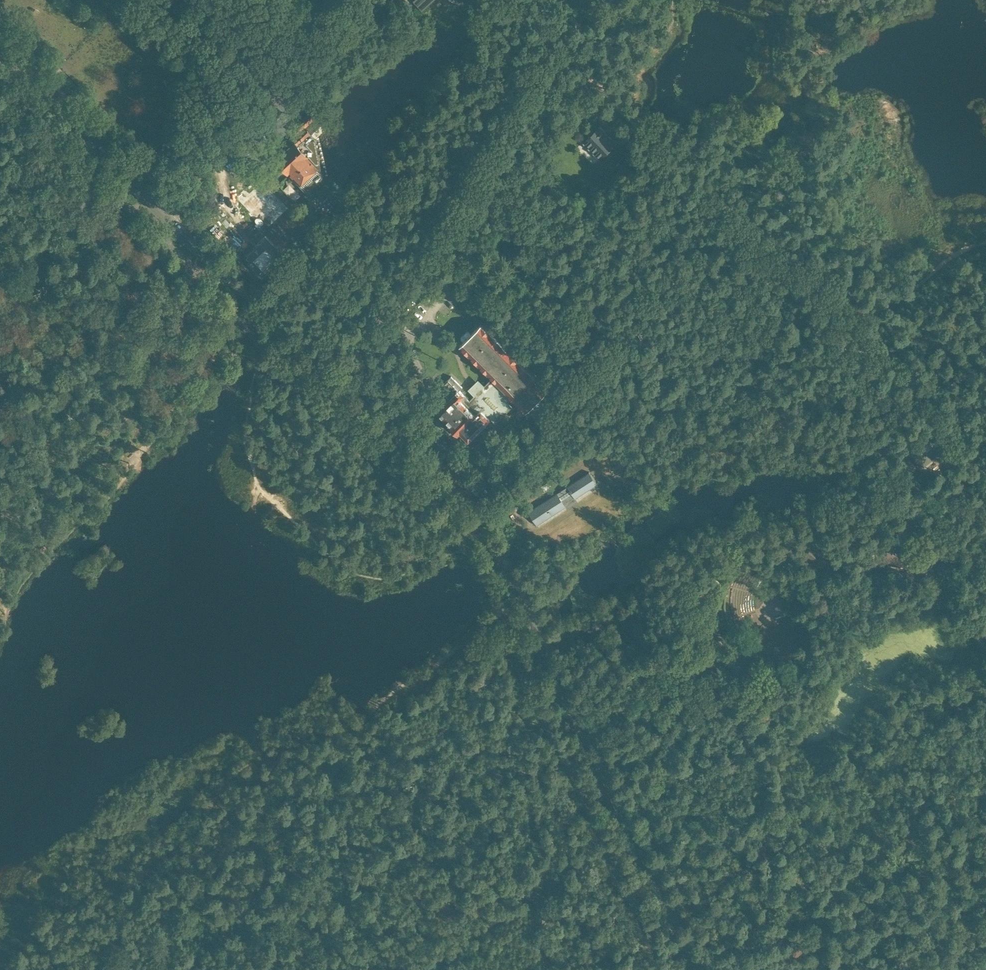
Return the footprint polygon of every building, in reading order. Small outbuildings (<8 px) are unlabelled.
[(573,124),(581,132),(590,123),(582,115),(573,124)] [(290,146),(276,160),(289,174),(290,174),(300,184),(307,178),(317,168),(319,170),(319,171),(320,171),(315,138),(314,138),(310,134),(311,133),(307,129),(305,127),(300,122),(292,129),(297,134),(287,143),(290,146)] [(614,145),(598,128),(587,139),(592,144),(590,146),(595,152),(598,149),(603,155),(609,149),(610,150),(612,148),(611,147),(614,145)] [(260,180),(246,194),(255,203),(254,204),(262,212),(263,211),(273,223),(288,209),(260,180)] [(254,249),(247,256),(256,266),(255,266),(262,274),(285,253),(277,245),(276,246),(266,235),(257,243),(258,243),(257,245),(258,245),(259,246),(255,249),(255,248),(254,248),(255,247),(254,247),(253,248),(254,249)] [(468,440),(475,433),(490,418),(495,423),(512,406),(507,401),(512,397),(526,411),(547,390),(481,324),(460,345),(492,377),(490,379),(486,375),(478,382),(478,383),(472,389),(476,393),(470,400),(459,390),(462,387),(451,376),(439,389),(449,399),(438,411),(451,424),(450,426),(458,433),(460,431),(468,440)] [(589,472),(528,511),(537,525),(538,525),(537,524),(565,506),(560,497),(570,490),(575,498),(576,498),(596,484),(597,484),(589,472)] [(550,480),(542,485),(545,490),(553,485),(550,480)] [(872,529),(876,520),(868,517),(864,526),(872,529)] [(737,631),(733,633),(734,636),(741,644),(743,646),(746,642),(744,640),(738,633),(737,631)] [(641,662),(634,658),(629,665),(636,670),(641,662)] [(669,709),(655,709),(653,719),(668,720),(669,709)]
